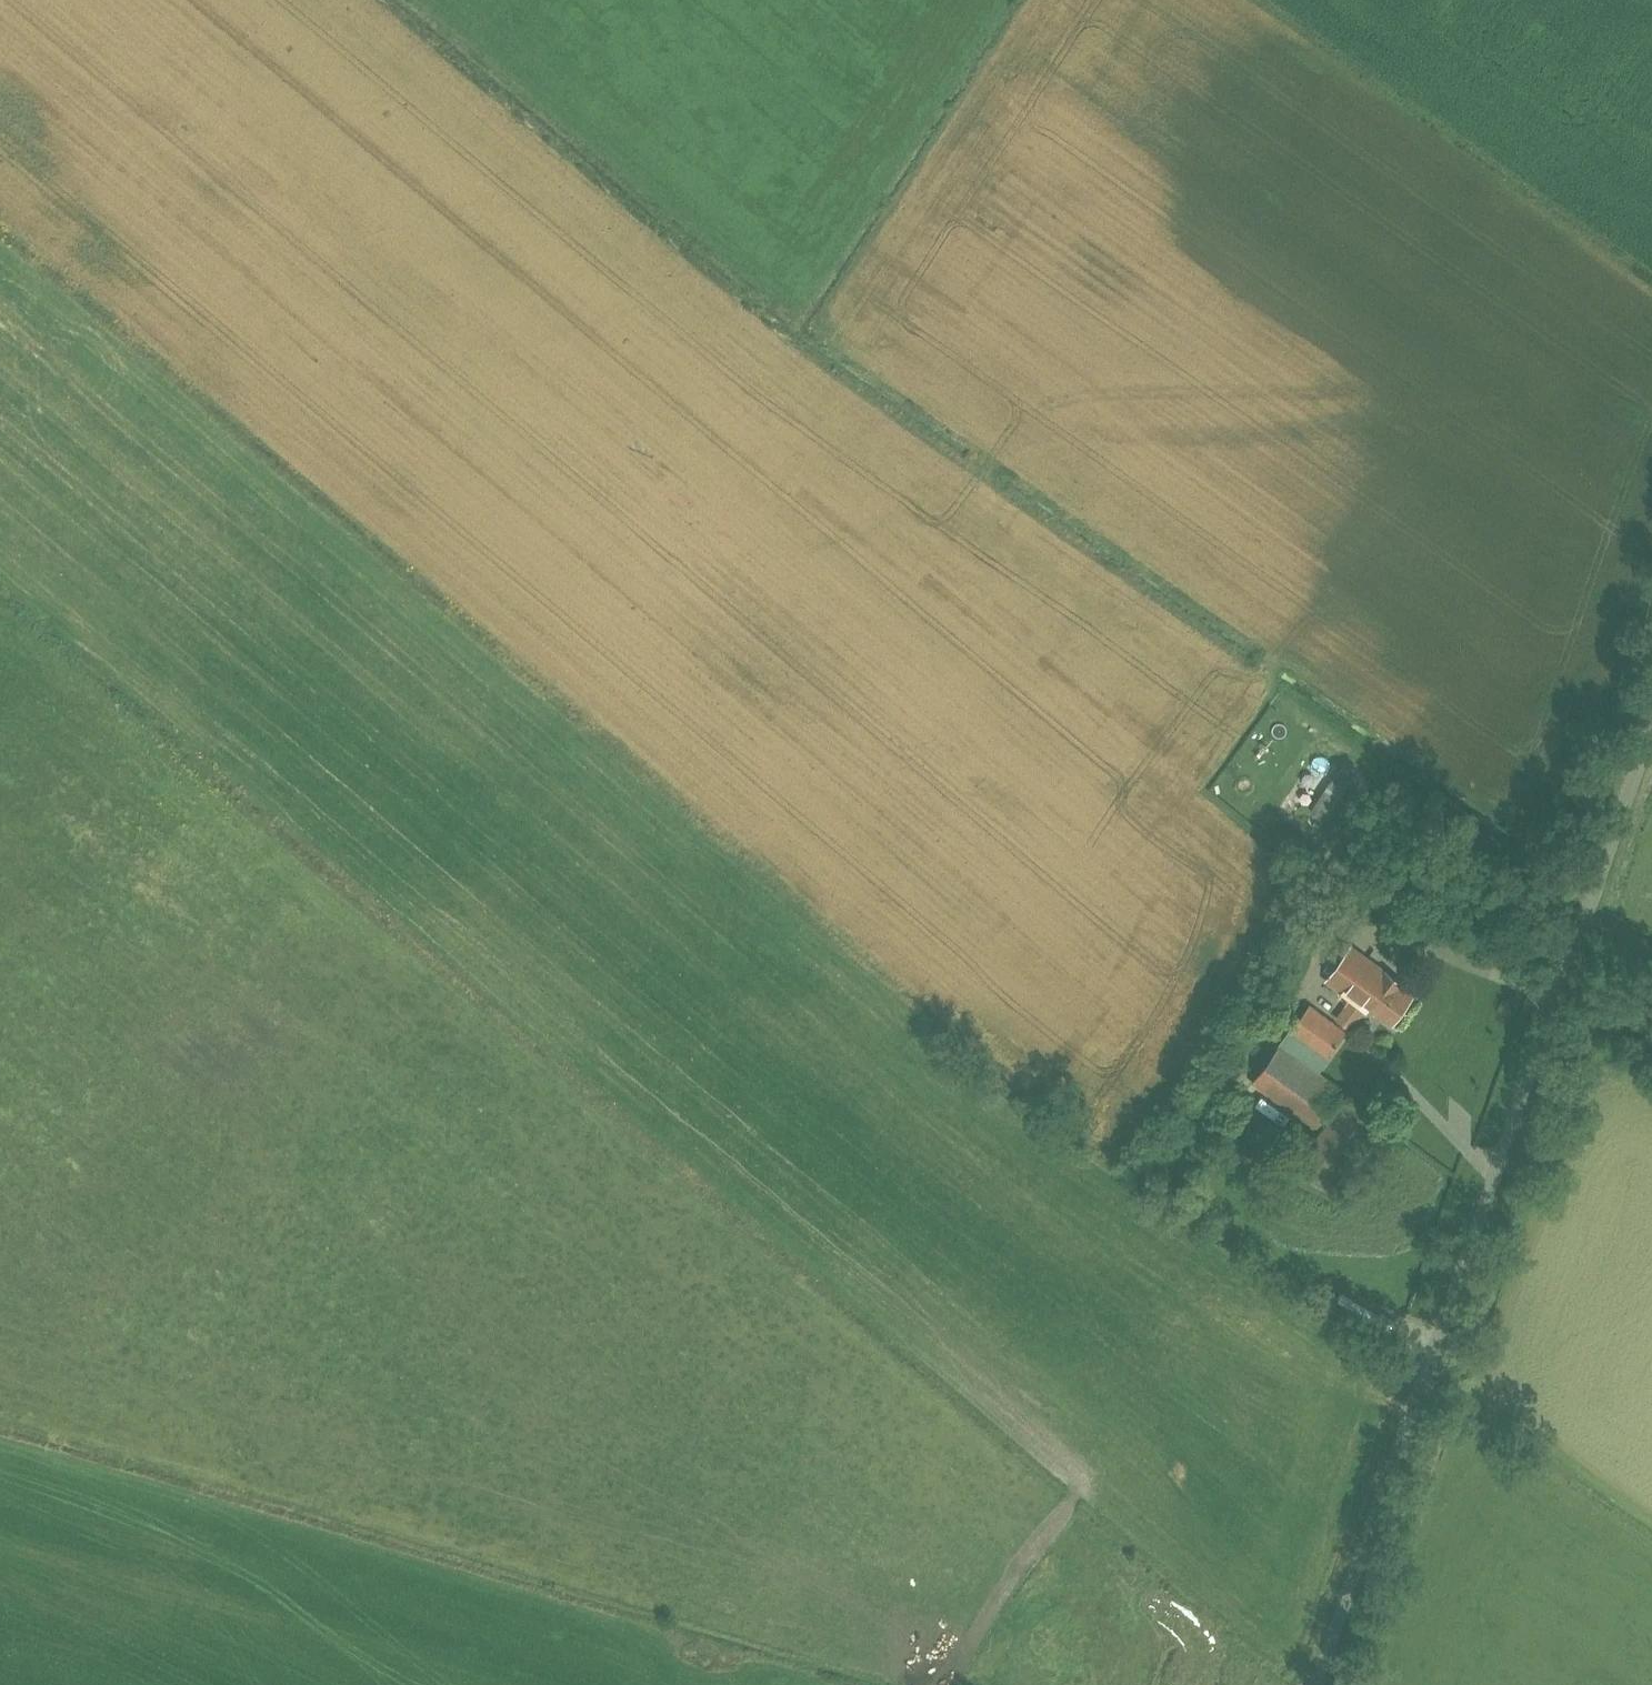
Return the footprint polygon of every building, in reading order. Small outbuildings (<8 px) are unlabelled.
[(1326,821),(1359,779),(1354,775),(1342,766),(1311,812),(1321,819),(1326,821)] [(1404,983),(1352,946),(1322,988),(1338,999),(1342,993),(1348,998),(1345,1002),(1349,1005),(1360,1014),(1366,1007),(1364,1006),(1367,1003),(1394,1023),(1413,997),(1401,987),(1404,983)] [(1347,1031),(1336,1023),(1311,1004),(1292,1030),(1329,1057),(1347,1031)] [(1347,1031),(1360,1014),(1349,1005),(1336,1023),(1347,1031)] [(1318,1071),(1281,1044),(1272,1057),(1309,1084),(1318,1071)] [(1309,1084),(1272,1057),(1254,1082),(1318,1128),(1345,1090),(1318,1071),(1309,1084)] [(1341,1196),(1393,1126),(1349,1094),(1298,1165),(1341,1196)]
